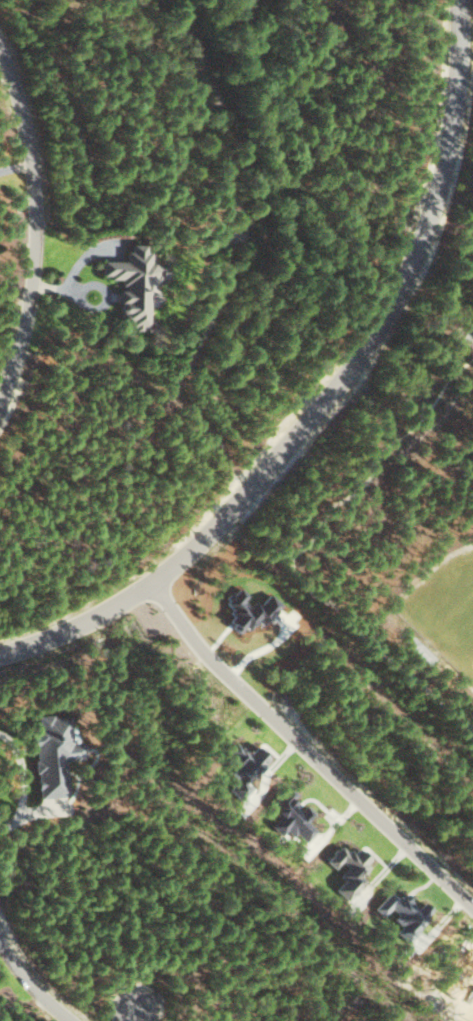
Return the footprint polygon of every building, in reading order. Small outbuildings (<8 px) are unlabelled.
[(118,323),(134,323),(134,328),(148,328),(148,281),(158,281),(158,264),(149,264),(149,251),(144,251),(144,244),(127,244),(127,260),(101,260),(101,277),(120,277),(120,289),(119,288),(118,323)] [(37,798),(67,795),(64,760),(83,758),(82,742),(71,742),(69,714),(35,717),(36,726),(31,727),(37,798)] [(242,800),(254,785),(251,782),(269,759),(253,746),(248,753),(236,743),(222,760),(238,774),(227,788),(242,800)] [(366,879),(362,875),(373,861),(358,848),(353,855),(340,845),(327,861),(335,868),(341,861),(348,867),(340,876),(344,880),(335,891),(348,901),(366,879)] [(375,909),(383,916),(390,907),(398,914),(393,919),(401,926),(396,932),(407,941),(433,912),(423,903),(419,908),(403,894),(398,899),(390,892),(375,909)]
